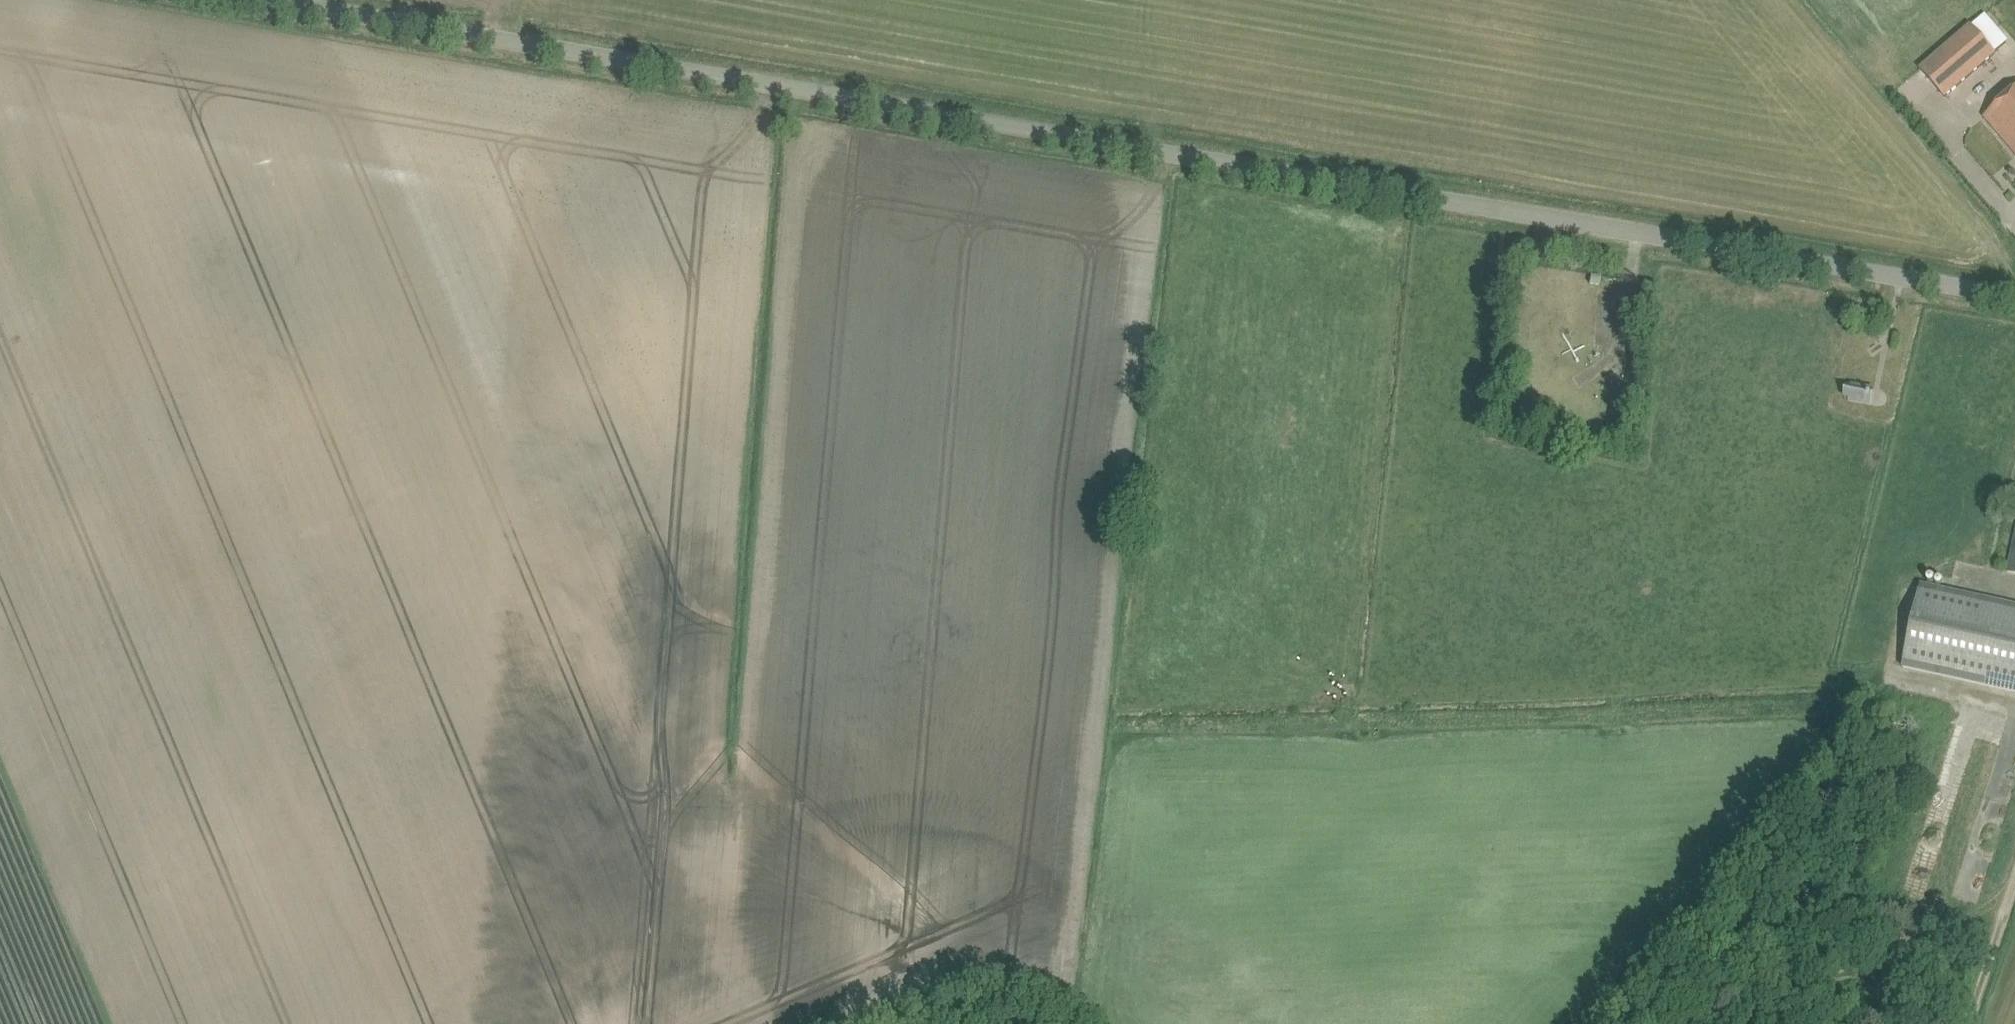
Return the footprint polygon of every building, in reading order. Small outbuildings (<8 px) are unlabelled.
[(2014,16),(2014,0),(2004,0),(2014,16)] [(1970,26),(1921,69),(1945,97),(1995,54),(1970,26)] [(1985,116),(2014,152),(2014,91),(1985,116)] [(1845,399),(1871,404),(1874,389),(1852,385),(1851,388),(1847,387),(1845,399)] [(2006,571),(2014,573),(2014,530),(2006,571)] [(1921,585),(1903,667),(2014,692),(2014,606),(1921,585)]
